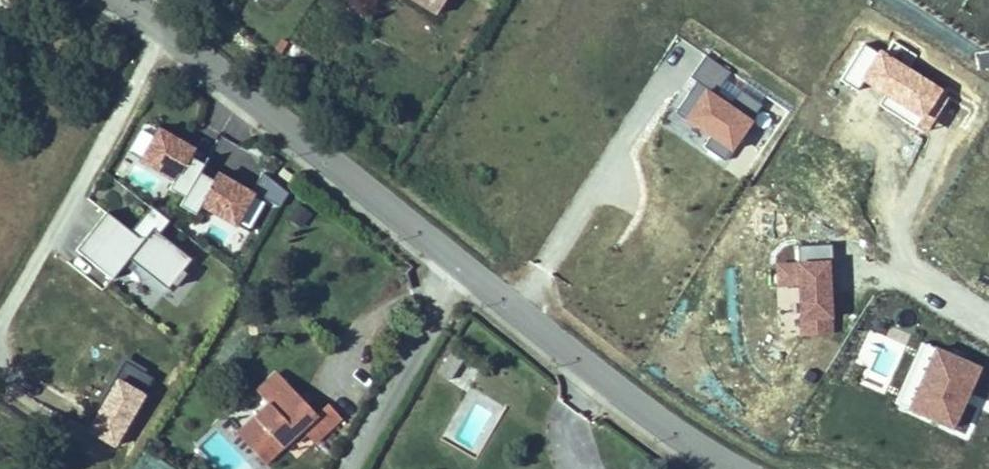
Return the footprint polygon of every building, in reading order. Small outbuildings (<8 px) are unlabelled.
[(445,0),(426,0),(422,6),(436,15),(445,0)] [(945,96),(864,45),(842,81),(923,131),(945,96)] [(694,78),(719,89),(728,68),(704,57),(694,78)] [(697,82),(676,113),(733,151),(754,120),(697,82)] [(204,164),(189,156),(192,149),(158,130),(141,161),(175,180),(170,189),(185,198),(199,172),(203,166),(204,164)] [(207,158),(192,149),(189,156),(204,164),(207,158)] [(214,181),(218,175),(203,166),(199,172),(214,181)] [(236,225),(253,195),(218,175),(214,181),(199,172),(185,198),(180,206),(196,216),(202,206),(236,225)] [(150,207),(130,232),(139,238),(146,238),(153,229),(159,234),(168,222),(150,207)] [(159,234),(153,229),(146,238),(139,238),(130,232),(107,213),(76,251),(113,280),(129,260),(168,291),(173,285),(177,287),(186,275),(183,273),(192,261),(159,234)] [(802,336),(833,335),(831,245),(799,246),(800,264),(777,265),(778,287),(800,286),(802,336)] [(935,349),(909,409),(956,430),(982,369),(935,349)] [(464,359),(454,352),(440,374),(450,381),(464,359)] [(120,449),(152,375),(119,361),(88,435),(120,449)] [(257,391),(262,396),(282,378),(277,373),(257,391)] [(269,405),(244,429),(258,444),(252,449),(266,464),(295,438),(302,430),(307,435),(315,444),(342,418),(328,404),(317,415),(307,404),(300,397),(282,378),(262,396),(269,405)] [(305,393),(300,397),(307,404),(311,400),(305,393)] [(238,434),(252,449),(258,444),(244,429),(238,434)] [(299,442),(307,435),(302,430),(295,438),(299,442)]
